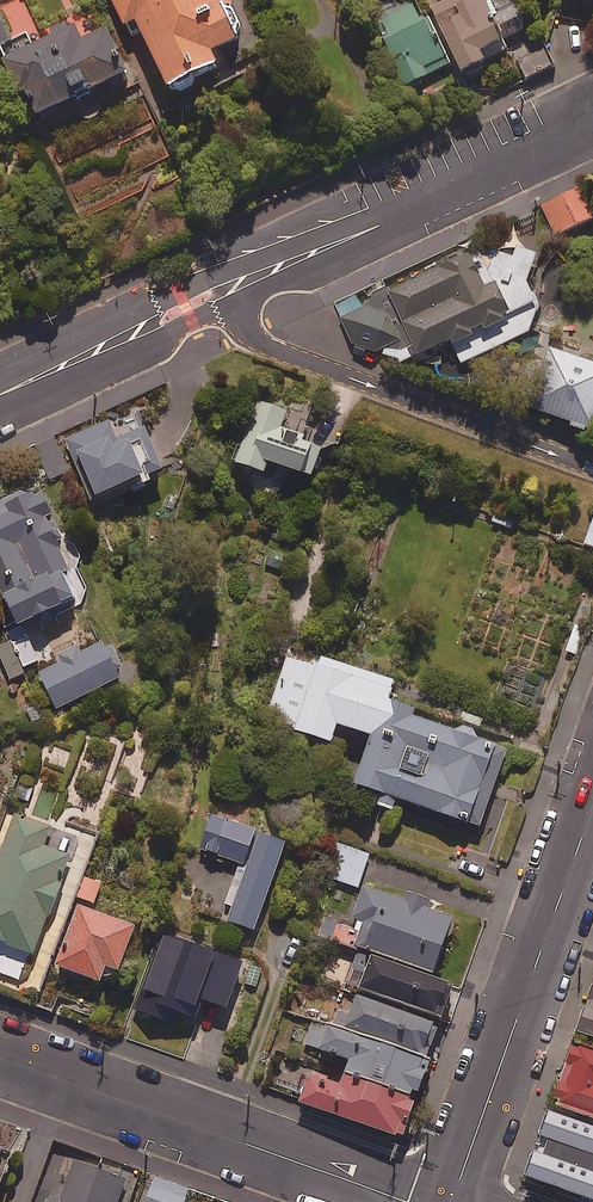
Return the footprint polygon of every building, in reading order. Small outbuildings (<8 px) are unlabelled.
[(124,31),(136,25),(168,96),(218,74),(211,59),(237,47),(240,42),(240,30),(236,22),(230,16),(222,13),(230,9),(226,0),(110,0),(124,31)] [(497,20),(489,0),(462,0),(437,10),(465,80),(492,69),(488,58),(509,50),(506,44),(530,35),(520,11),(497,20)] [(80,115),(77,110),(91,104),(93,108),(128,92),(107,46),(86,56),(77,36),(50,48),(52,52),(38,58),(32,45),(20,51),(0,8),(0,64),(5,62),(9,72),(5,74),(22,110),(31,106),(43,132),(80,115)] [(453,71),(424,9),(384,27),(413,90),(453,71)] [(589,190),(543,208),(555,239),(592,223),(592,200),(589,190)] [(530,333),(537,311),(510,251),(473,268),(465,252),(442,263),(444,269),(388,294),(385,288),(357,301),(355,297),(335,305),(360,359),(382,349),(384,357),(403,364),(450,343),(460,365),(530,333)] [(575,268),(554,328),(559,330),(531,412),(591,433),(592,427),(592,274),(575,268)] [(342,434),(260,402),(235,467),(264,478),(268,467),(312,483),(323,452),(334,456),(342,434)] [(136,490),(138,496),(165,486),(145,435),(122,444),(115,425),(73,442),(97,505),(136,490)] [(48,494),(0,517),(0,582),(25,632),(87,602),(61,549),(72,544),(48,494)] [(585,548),(592,551),(592,523),(585,548)] [(13,644),(24,670),(40,663),(29,637),(13,644)] [(57,657),(61,664),(41,673),(57,708),(128,675),(112,640),(82,654),(79,647),(57,657)] [(13,644),(0,649),(0,650),(13,681),(27,675),(24,670),(13,644)] [(288,657),(265,724),(332,747),(337,731),(372,742),(355,791),(383,800),(379,811),(391,815),(394,804),(481,833),(507,756),(477,746),(476,737),(470,731),(461,731),(454,738),(413,725),(415,719),(388,710),(395,689),(322,664),(320,668),(288,657)] [(13,814),(0,852),(0,970),(22,977),(31,950),(39,953),(72,855),(46,846),(52,827),(13,814)] [(294,843),(215,815),(201,853),(249,870),(230,921),(262,932),(294,843)] [(370,852),(335,842),(325,877),(361,887),(370,852)] [(104,880),(87,874),(79,898),(96,904),(104,880)] [(356,919),(367,923),(359,942),(437,971),(457,916),(430,906),(433,900),(404,889),(400,898),(368,886),(356,919)] [(140,927),(83,905),(60,965),(105,982),(111,967),(123,972),(140,927)] [(247,964),(167,933),(138,1009),(171,1022),(176,1010),(198,1018),(205,999),(230,1008),(247,964)] [(458,986),(376,957),(364,989),(446,1018),(458,986)] [(579,1035),(592,1040),(592,994),(579,1035)] [(422,1099),(436,1060),(431,1058),(443,1026),(361,997),(349,1031),(331,1024),(323,1049),(355,1061),(350,1074),(422,1099)] [(576,1049),(553,1107),(592,1122),(592,1056),(576,1049)] [(422,1099),(350,1074),(346,1084),(313,1072),(301,1105),(406,1142),(422,1099)] [(548,1118),(527,1176),(592,1201),(592,1135),(548,1118)] [(0,1149),(0,1197),(15,1154),(0,1149)] [(127,1180),(75,1162),(61,1201),(120,1201),(127,1180)] [(159,1179),(150,1201),(188,1201),(192,1192),(159,1179)]
